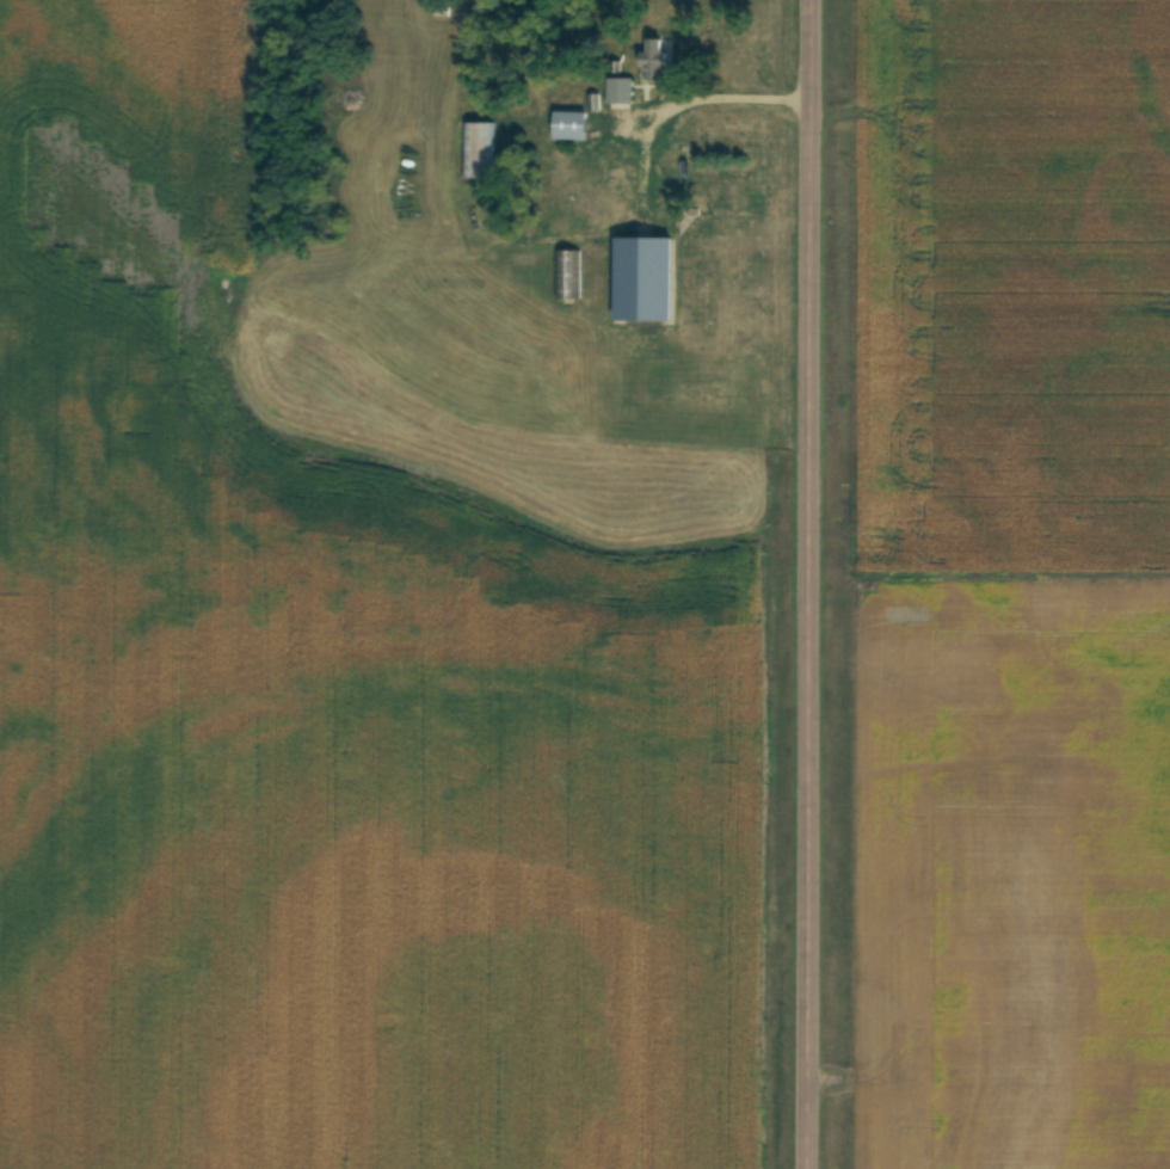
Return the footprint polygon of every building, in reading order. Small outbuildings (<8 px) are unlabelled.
[(447,16),(448,5),(434,4),(433,15),(447,16)] [(666,39),(642,39),(642,82),(666,82),(666,39)] [(606,80),(606,106),(632,106),(632,80),(606,80)] [(554,140),(587,141),(587,113),(554,112),(554,140)] [(490,122),(460,122),(460,178),(490,178),(490,122)] [(617,239),(617,322),(674,322),(674,239),(617,239)] [(580,251),(555,251),(555,303),(580,303),(580,251)]
